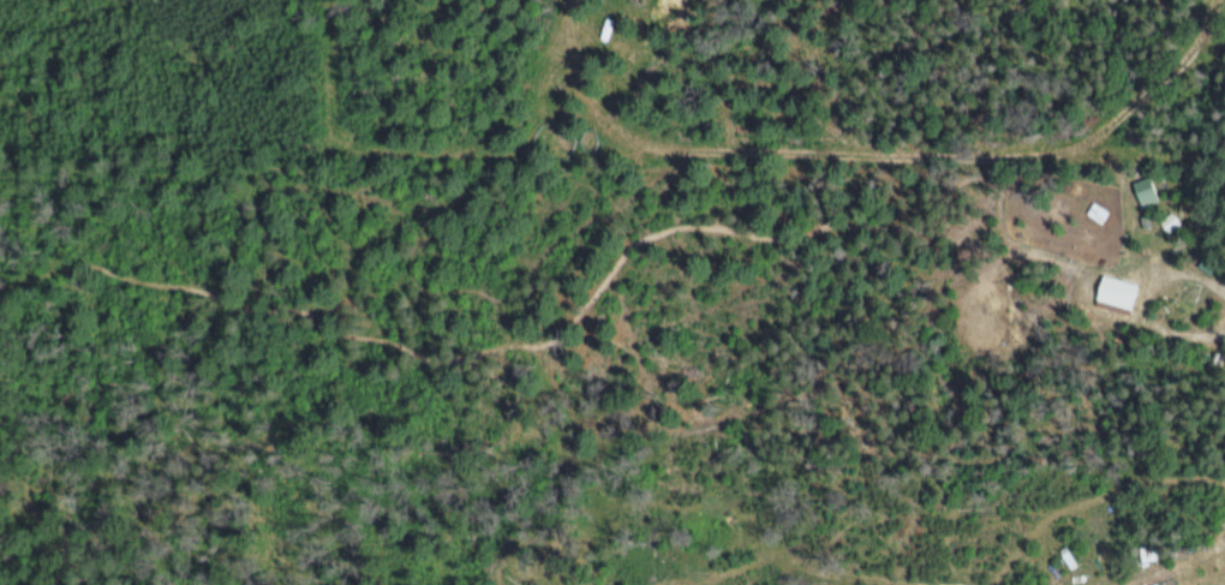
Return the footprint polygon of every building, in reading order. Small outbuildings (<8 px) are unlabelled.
[(1084,213),(1099,223),(1107,210),(1092,200),(1084,213)]
